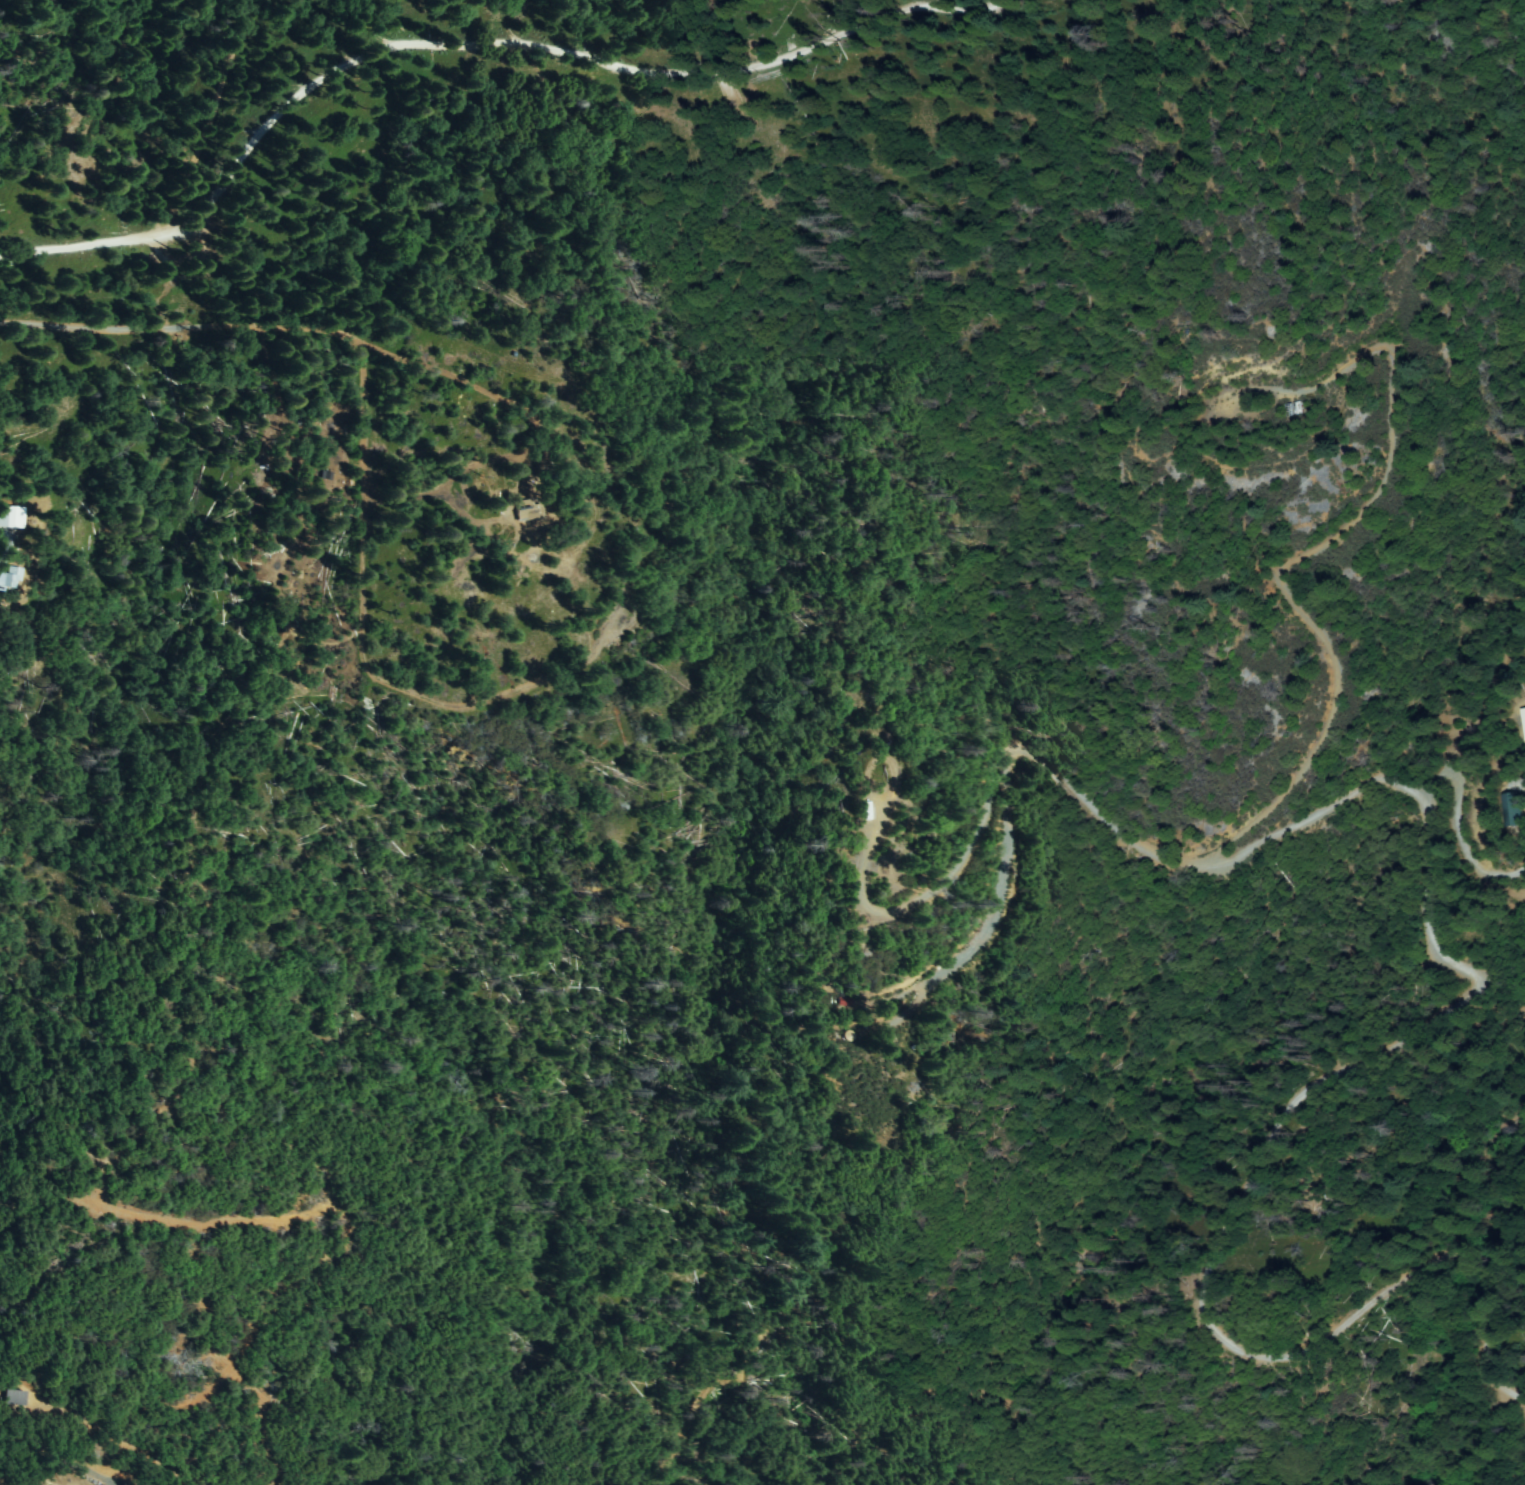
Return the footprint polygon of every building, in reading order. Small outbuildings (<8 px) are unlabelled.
[(1289,417),(1287,406),(1304,402),(1306,413),(1289,417)] [(541,518),(515,517),(516,503),(542,505),(541,518)] [(24,529),(0,528),(0,506),(25,508),(24,529)] [(22,582),(0,590),(0,575),(18,569),(22,582)] [(1523,795),(1524,825),(1507,825),(1506,795),(1523,795)] [(26,1406),(5,1403),(7,1390),(28,1394),(26,1406)]
